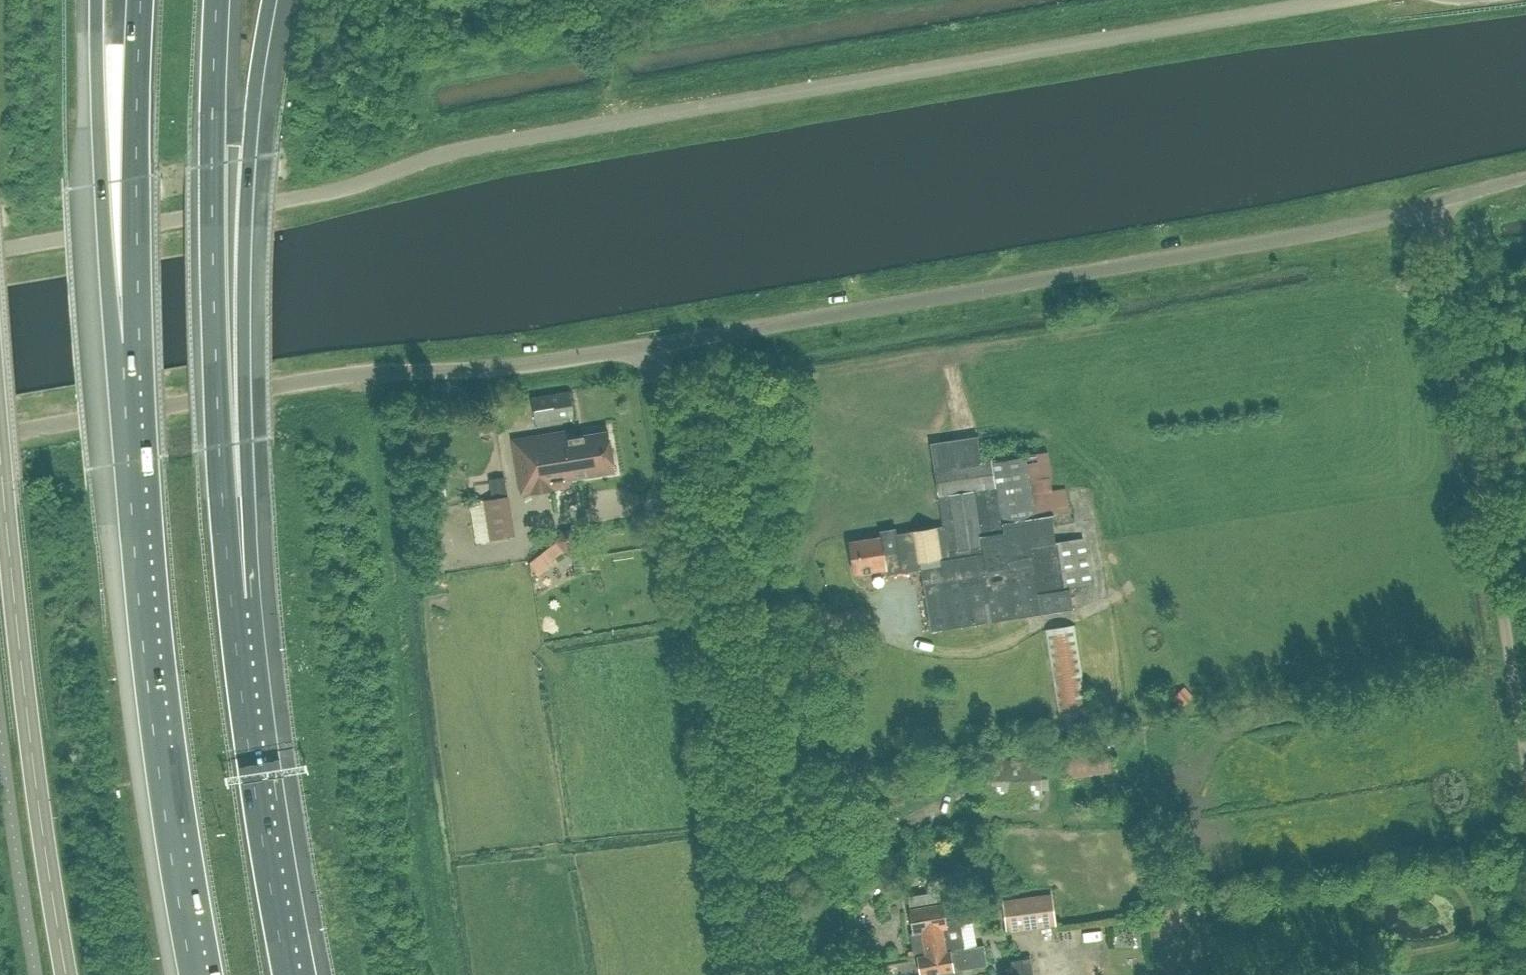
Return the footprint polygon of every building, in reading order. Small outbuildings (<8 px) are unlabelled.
[(558,439),(557,431),(512,438),(521,493),(569,486),(568,477),(613,470),(607,431),(558,439)] [(880,536),(848,540),(853,572),(885,568),(886,573),(920,568),(930,629),(1072,608),(1069,587),(1089,584),(1082,537),(1054,541),(1050,515),(1070,511),(1065,488),(1051,490),(1049,478),(1063,476),(1059,455),(1048,456),(1048,453),(934,468),(942,524),(896,532),(895,527),(879,530),(880,536)] [(508,495),(482,499),(488,538),(514,534),(508,495)] [(1044,629),(1060,727),(1090,722),(1075,624),(1044,629)] [(1181,706),(1193,696),(1184,686),(1172,696),(1181,706)] [(1069,778),(1111,771),(1107,745),(1065,752),(1069,778)] [(1009,758),(1010,798),(1041,797),(1040,757),(1009,758)] [(978,799),(1010,798),(1009,758),(977,759),(978,799)] [(914,957),(917,956),(933,954),(932,949),(939,948),(936,928),(946,926),(945,920),(944,917),(953,915),(949,889),(908,895),(913,930),(910,931),(914,957)] [(1008,928),(1055,919),(1049,889),(1001,898),(1008,928)] [(933,954),(917,956),(920,974),(985,964),(982,944),(963,947),(959,917),(953,918),(945,920),(946,926),(936,928),(939,948),(932,949),(933,954)] [(1018,956),(1035,956),(1035,947),(1018,946),(1018,956)] [(1029,957),(1010,960),(1012,974),(1032,974),(1029,957)]
